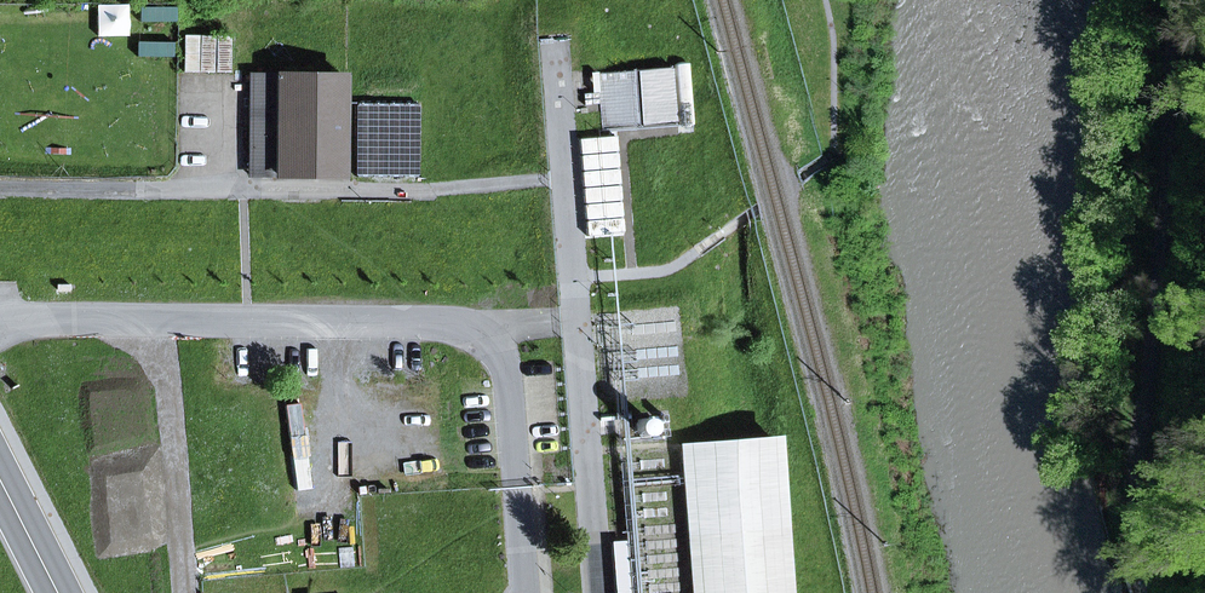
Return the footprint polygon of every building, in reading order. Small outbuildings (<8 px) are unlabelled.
[(133,2),(102,4),(104,36),(135,34),(133,2)] [(233,32),(204,33),(205,69),(234,68),(233,32)] [(679,127),(694,126),(689,62),(674,63),(679,127)] [(599,71),(604,131),(676,125),(671,66),(599,71)] [(252,74),(251,176),(341,177),(342,75),(252,74)] [(417,177),(418,104),(357,103),(356,177),(417,177)] [(623,233),(616,136),(579,139),(587,236),(623,233)] [(648,436),(653,431),(653,424),(648,419),(641,419),(636,423),(636,430),(641,435),(648,436)] [(695,592),(790,592),(778,441),(684,449),(695,592)]
